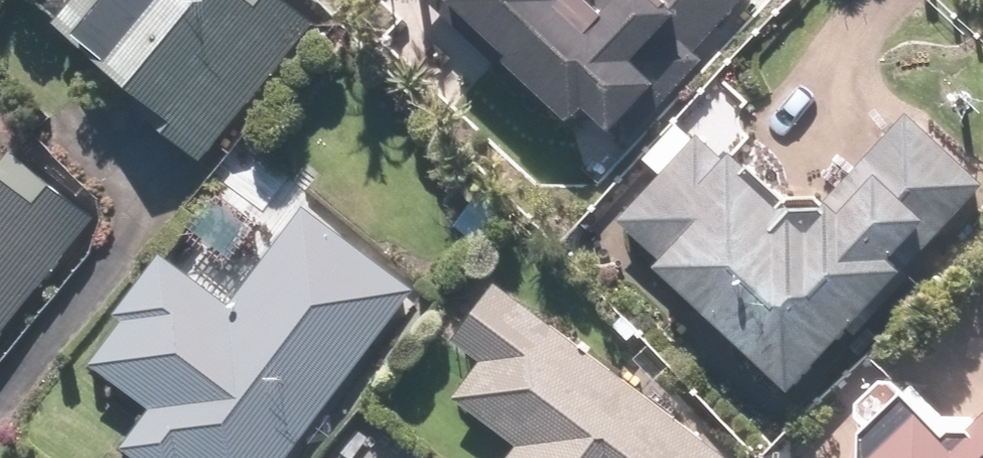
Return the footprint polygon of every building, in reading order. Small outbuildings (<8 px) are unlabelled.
[(198,161),(313,26),(282,0),(60,0),(38,26),(198,161)] [(555,135),(565,125),(584,143),(632,93),(611,73),(658,23),(687,50),(735,0),(412,0),(555,135)] [(694,139),(612,225),(650,261),(639,272),(775,401),(975,190),(897,116),(789,229),(694,139)] [(91,230),(0,155),(0,342),(91,230)] [(516,210),(480,184),(447,231),(483,257),(516,210)] [(409,291),(301,208),(226,306),(159,255),(74,365),(141,416),(110,456),(112,457),(280,457),(409,291)] [(483,282),(429,352),(462,378),(442,404),(508,454),(505,457),(715,457),(483,282)] [(944,448),(894,396),(856,435),(858,457),(982,457),(982,411),(944,448)]
